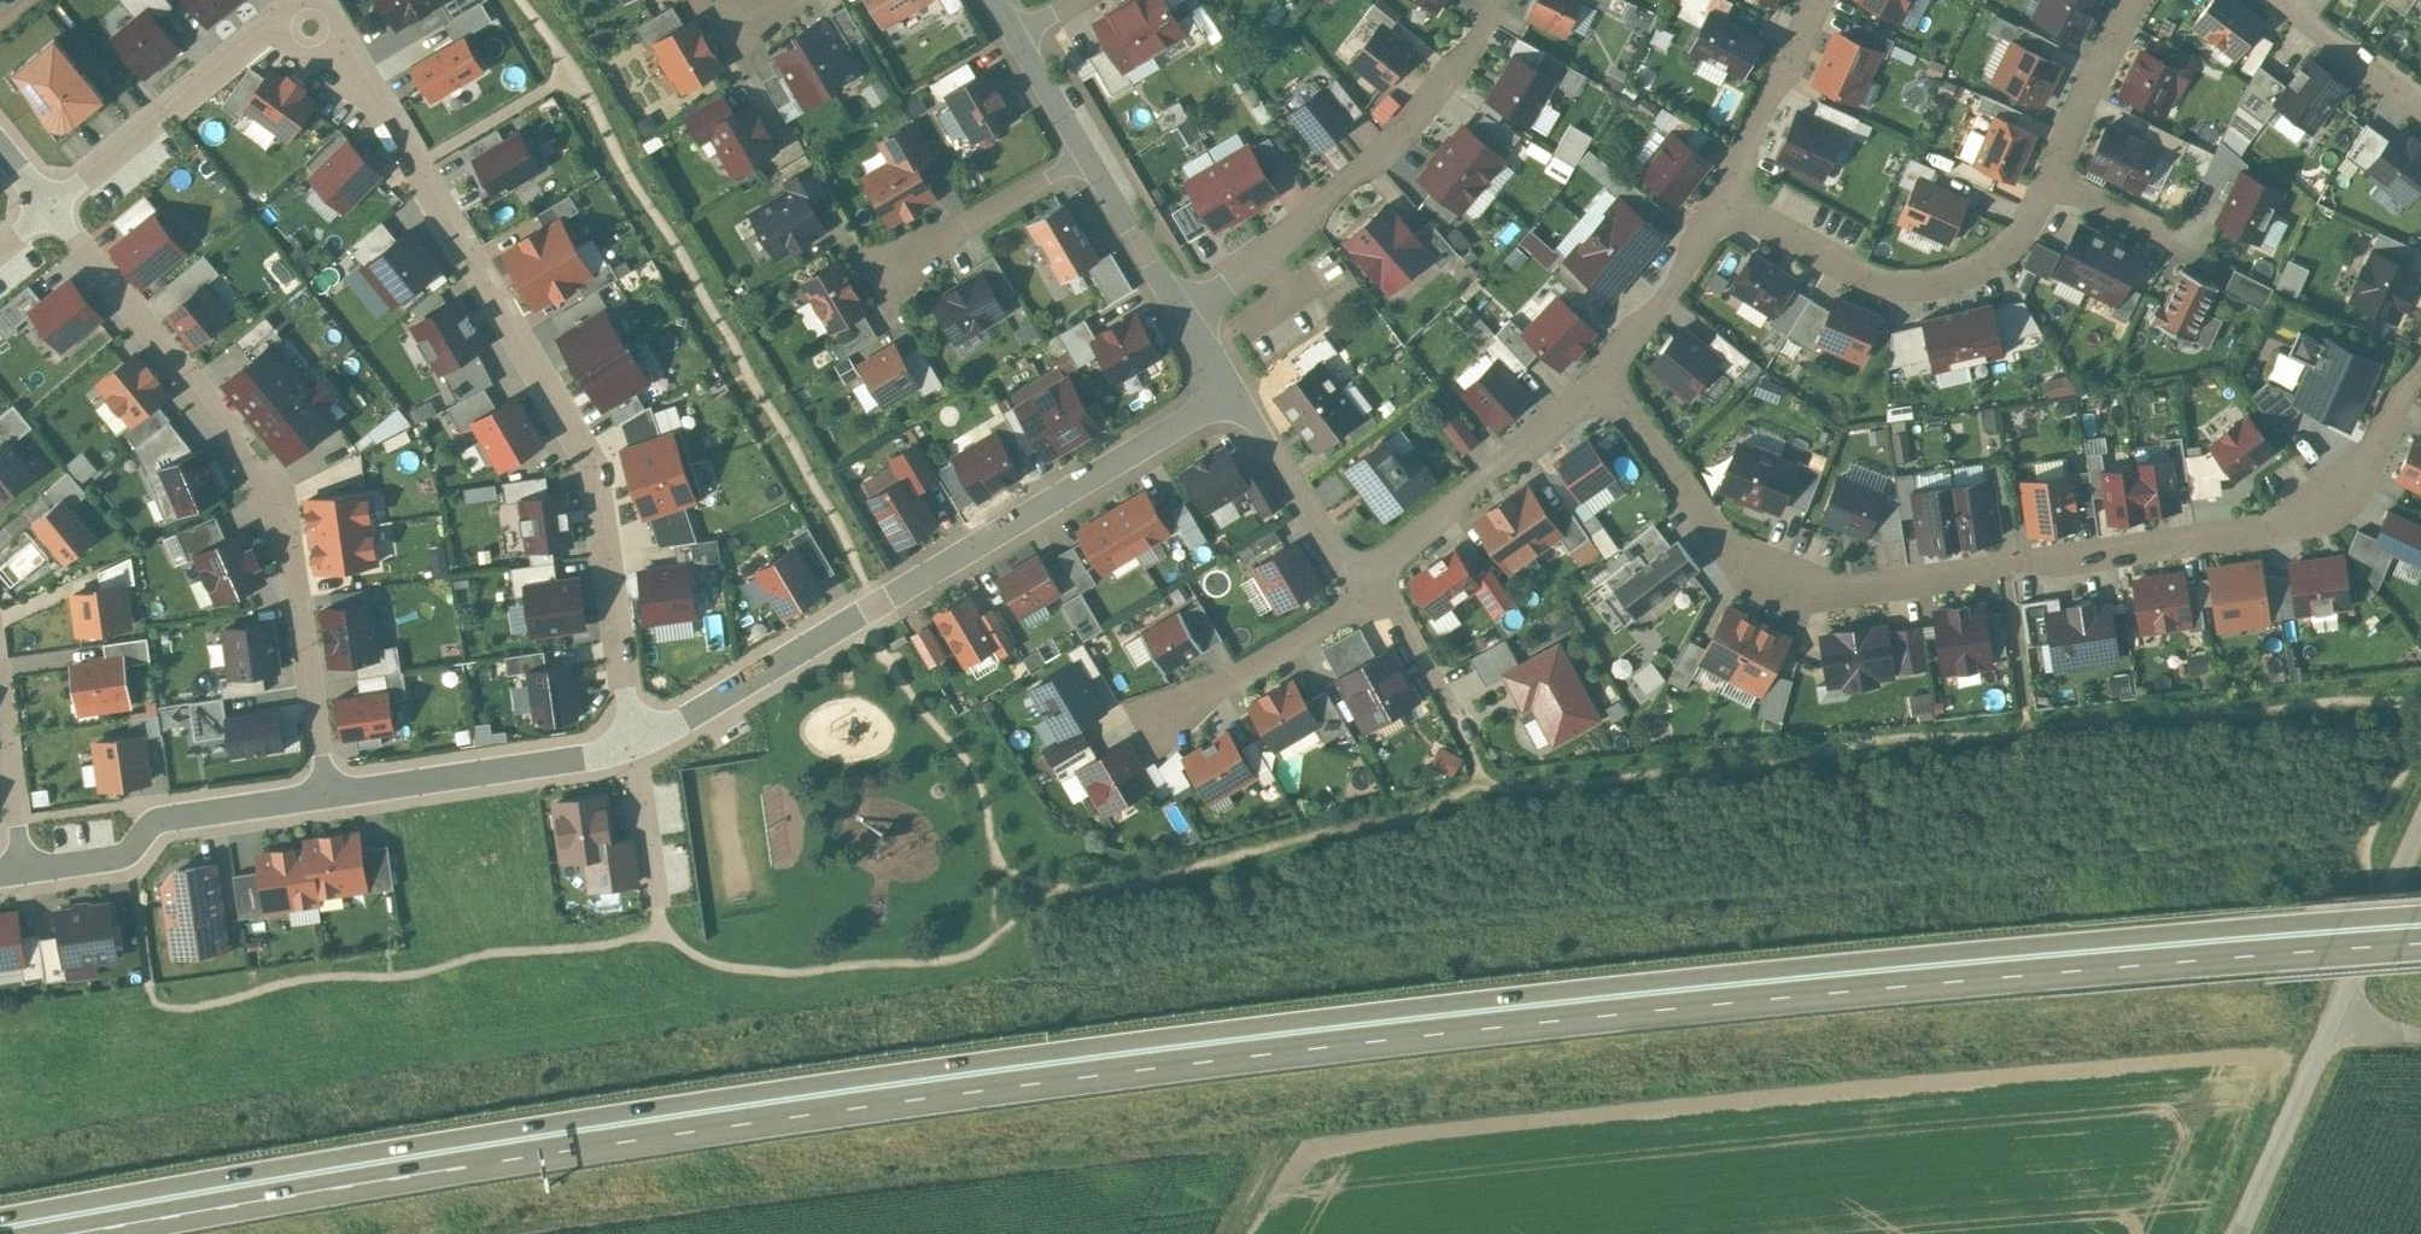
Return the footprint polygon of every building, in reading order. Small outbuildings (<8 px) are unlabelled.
[(134,14),(147,3),(157,16),(172,3),(170,0),(123,0),(134,14)] [(209,23),(237,0),(190,0),(209,23)] [(398,25),(441,0),(383,0),(398,25)] [(453,16),(478,0),(442,0),(453,16)] [(456,39),(466,33),(493,17),(482,0),(478,0),(453,16),(445,21),(456,39)] [(882,27),(927,0),(866,0),(882,27)] [(947,15),(963,5),(960,0),(939,0),(947,15)] [(1123,5),(1150,51),(1182,32),(1183,32),(1176,20),(1169,7),(1164,0),(1132,0),(1123,5)] [(1435,9),(1441,0),(1419,0),(1435,9)] [(1529,16),(1564,33),(1580,0),(1536,0),(1529,16)] [(1723,18),(1732,1),(1731,0),(1687,0),(1707,10),(1723,18)] [(1897,20),(1905,5),(1910,3),(1912,0),(1859,0),(1897,20)] [(2032,15),(2077,38),(2097,0),(2040,0),(2032,15)] [(2192,23),(2235,56),(2261,22),(2233,0),(2209,0),(2192,23)] [(2389,2),(2388,3),(2403,13),(2413,0),(2390,0),(2389,2)] [(1378,26),(1386,32),(1395,20),(1372,2),(1364,14),(1378,26)] [(157,16),(147,3),(134,14),(114,29),(147,71),(180,46),(157,16)] [(656,41),(683,25),(671,4),(634,26),(647,48),(655,44),(654,42),(656,41)] [(844,5),(830,14),(849,46),(850,44),(863,36),(844,5)] [(1123,5),(1094,22),(1107,45),(1121,69),(1123,68),(1150,51),(1123,5)] [(1723,18),(1707,10),(1687,48),(1743,77),(1763,38),(1723,18)] [(1189,12),(1176,20),(1183,32),(1182,32),(1189,45),(1204,37),(1189,12)] [(826,81),(826,80),(851,65),(844,53),(849,46),(830,14),(796,34),(801,41),(802,41),(826,81)] [(683,25),(656,41),(654,42),(655,44),(656,44),(663,57),(660,59),(670,76),(673,74),(681,87),(682,89),(684,88),(718,68),(720,67),(719,65),(718,65),(711,52),(711,51),(701,34),(701,35),(693,22),(692,20),(690,21),(683,25)] [(1854,21),(1847,37),(1877,50),(1877,52),(1885,56),(1893,39),(1854,21)] [(2010,40),(2013,42),(2013,41),(2050,60),(2057,45),(2018,24),(2010,40)] [(1386,32),(1378,26),(1351,61),(1383,87),(1411,52),(1386,32)] [(1847,37),(1837,32),(1814,82),(1855,101),(1877,52),(1877,50),(1847,37)] [(487,70),(466,33),(456,39),(415,62),(436,99),(487,70)] [(2271,41),(2259,34),(2240,66),(2252,73),(2271,41)] [(104,96),(55,37),(44,46),(43,46),(14,71),(25,84),(20,88),(48,121),(52,117),(63,130),(104,96)] [(1514,55),(1534,67),(1543,51),(1518,37),(1509,52),(1514,55)] [(2158,38),(2150,54),(2187,72),(2191,65),(2195,56),(2158,38)] [(801,41),(768,61),(775,72),(778,78),(780,77),(786,73),(804,104),(831,88),(826,80),(826,81),(802,41),(801,41)] [(2050,60),(2013,41),(2013,42),(1993,80),(2039,103),(2058,64),(2050,60)] [(1121,69),(1107,45),(1088,56),(1110,93),(1131,81),(1123,68),(1121,69)] [(2141,50),(2121,92),(2158,110),(2168,88),(2177,93),(2187,72),(2150,54),(2141,50)] [(1494,88),(1488,98),(1528,122),(1529,120),(1536,108),(1549,105),(1545,92),(1553,78),(1534,67),(1514,55),(1494,88)] [(2218,67),(2195,56),(2191,65),(2214,76),(2218,67)] [(2344,84),(2309,57),(2302,68),(2300,66),(2288,81),(2290,83),(2288,86),(2276,102),(2277,103),(2310,128),(2344,84)] [(946,93),(975,76),(966,62),(929,83),(938,99),(947,94),(946,93)] [(266,74),(251,64),(223,103),(240,115),(248,105),(245,103),(266,74)] [(2276,102),(2288,86),(2259,64),(2252,74),(2248,81),(2237,103),(2263,122),(2277,103),(2276,102)] [(283,75),(271,66),(266,74),(245,103),(248,105),(293,136),(319,100),(305,90),(309,86),(286,70),(283,75)] [(1570,66),(1560,83),(1573,91),(1583,73),(1570,66)] [(975,76),(946,93),(947,94),(974,140),(976,138),(978,141),(985,143),(992,139),(994,132),(992,129),(1013,117),(985,70),(975,76)] [(778,78),(775,72),(761,80),(777,107),(792,98),(780,77),(778,78)] [(863,86),(874,103),(891,93),(881,75),(863,86)] [(1321,88),(1290,113),(1319,148),(1350,123),(1321,88)] [(1381,119),(1400,102),(1388,89),(1369,106),(1381,119)] [(697,138),(710,130),(708,128),(733,113),(721,92),(684,115),(697,138)] [(1995,116),(2015,125),(2021,112),(1981,94),(1975,107),(1995,116)] [(1818,100),(1811,117),(1841,130),(1841,132),(1850,136),(1858,117),(1818,100)] [(733,113),(708,128),(710,130),(720,148),(718,149),(732,173),(774,148),(766,134),(768,133),(758,117),(756,118),(748,104),(733,113)] [(1558,111),(1549,105),(1536,108),(1529,120),(1547,131),(1558,111)] [(1811,117),(1797,111),(1776,157),(1821,177),(1841,132),(1841,130),(1811,117)] [(1483,112),(1468,129),(1502,157),(1521,135),(1483,112)] [(1660,127),(1670,134),(1671,133),(1695,152),(1709,134),(1708,134),(1672,113),(1671,112),(1660,127)] [(251,115),(244,125),(261,137),(269,127),(251,115)] [(2015,125),(1995,116),(1974,163),(2012,179),(2033,133),(2015,125)] [(1571,120),(1545,167),(1568,179),(1594,132),(1571,120)] [(881,141),(893,161),(906,153),(915,166),(934,155),(914,122),(881,141)] [(2345,154),(2366,171),(2389,140),(2365,122),(2345,154)] [(2158,149),(2156,153),(2178,163),(2189,142),(2151,123),(2141,140),(2158,149)] [(546,165),(523,124),(472,153),(495,194),(546,165)] [(2141,140),(2108,124),(2089,165),(2140,188),(2156,153),(2158,149),(2141,140)] [(1447,140),(1439,150),(1480,184),(1502,157),(1468,129),(1463,125),(1449,141),(1447,140)] [(1209,146),(1215,156),(1246,139),(1240,128),(1209,146)] [(2396,130),(2389,140),(2366,171),(2406,201),(2420,182),(2420,148),(2410,140),(2396,130)] [(1670,134),(1640,172),(1676,200),(1707,161),(1695,152),(1671,133),(1670,134)] [(1267,136),(1248,147),(1265,177),(1285,165),(1267,136)] [(2410,140),(2420,148),(2420,143),(2412,136),(2410,140)] [(384,170),(351,137),(312,175),(345,209),(384,170)] [(2241,172),(2242,173),(2247,163),(2219,139),(2200,178),(2221,188),(2221,190),(2230,195),(2241,172)] [(1247,146),(1216,164),(1244,209),(1274,191),(1265,177),(1248,147),(1247,146)] [(1433,160),(1419,177),(1432,188),(1459,209),(1480,184),(1439,150),(1432,158),(1433,160)] [(798,185),(807,199),(825,188),(804,153),(779,167),(792,189),(798,185)] [(893,161),(864,177),(889,220),(903,212),(905,215),(919,207),(918,204),(931,195),(915,166),(906,153),(893,161)] [(1216,164),(1186,181),(1195,196),(1212,225),(1214,227),(1244,209),(1216,164)] [(2242,173),(2241,172),(2230,195),(2217,220),(2256,239),(2280,191),(2242,173)] [(1610,193),(1617,199),(1619,197),(1645,219),(1658,204),(1624,177),(1610,193)] [(1917,178),(1899,219),(1950,241),(1968,201),(1917,178)] [(792,189),(751,213),(775,254),(792,245),(794,248),(809,239),(807,236),(823,226),(807,199),(798,185),(792,189)] [(1459,209),(1432,188),(1422,201),(1448,222),(1459,209)] [(537,211),(547,226),(560,218),(579,208),(570,193),(537,211)] [(144,194),(111,219),(124,235),(157,209),(144,194)] [(1212,225),(1195,196),(1170,211),(1188,240),(1212,225)] [(1617,199),(1592,229),(1635,265),(1662,234),(1645,219),(1619,197),(1617,199)] [(1063,200),(1026,222),(1037,242),(1040,240),(1052,260),(1049,262),(1060,281),(1086,265),(1098,259),(1097,258),(1063,200)] [(1386,203),(1344,240),(1389,289),(1428,255),(1430,253),(1413,233),(1386,203)] [(124,235),(113,244),(143,282),(187,247),(157,209),(124,235)] [(350,246),(366,264),(399,237),(383,218),(350,246)] [(547,226),(507,248),(524,278),(577,247),(560,218),(547,226)] [(1428,220),(1413,233),(1430,253),(1428,255),(1440,268),(1457,252),(1428,220)] [(2061,274),(2086,287),(2110,239),(2080,224),(2056,272),(2061,274)] [(444,262),(414,225),(399,237),(366,264),(363,266),(392,303),(444,262)] [(1531,226),(1519,239),(1547,263),(1559,251),(1531,226)] [(1567,258),(1565,259),(1591,282),(1609,297),(1635,265),(1592,229),(1567,258)] [(2372,251),(2409,267),(2418,248),(2378,230),(2368,252),(2371,253),(2372,251)] [(2140,254),(2110,239),(2086,287),(2117,302),(2126,284),(2140,254)] [(2023,266),(2036,272),(2048,246),(2036,240),(2023,266)] [(2061,252),(2048,246),(2036,272),(2048,278),(2061,252)] [(577,247),(524,278),(540,305),(593,275),(577,247)] [(1098,259),(1086,265),(1108,302),(1131,288),(1109,251),(1097,258),(1098,259)] [(2409,267),(2372,251),(2371,253),(2366,267),(2362,265),(2355,282),(2358,283),(2351,298),(2395,318),(2401,303),(2405,305),(2412,288),(2409,287),(2416,271),(2409,267)] [(1578,296),(1591,282),(1565,259),(1567,258),(1559,252),(1546,267),(1578,296)] [(1795,279),(1751,252),(1729,287),(1771,314),(1773,315),(1790,286),(1795,279)] [(206,253),(168,283),(182,300),(205,281),(220,270),(206,253)] [(974,265),(979,272),(980,271),(998,301),(1014,291),(992,254),(974,265)] [(2287,255),(2274,284),(2296,293),(2308,264),(2287,255)] [(836,262),(803,281),(831,329),(864,309),(836,262)] [(2234,268),(2224,290),(2263,308),(2273,286),(2234,268)] [(2204,312),(2217,285),(2182,269),(2164,305),(2158,301),(2150,319),(2191,339),(2192,338),(2204,312)] [(979,272),(931,300),(955,340),(1004,311),(998,301),(980,271),(979,272)] [(2086,287),(2061,274),(2052,292),(2078,304),(2086,287)] [(43,299),(31,308),(35,313),(64,347),(104,314),(72,275),(43,299)] [(233,316),(205,281),(182,300),(168,311),(196,345),(233,316)] [(30,283),(0,308),(0,330),(6,337),(35,313),(31,308),(43,299),(30,283)] [(2141,292),(2126,284),(2117,302),(2111,314),(2126,321),(2141,292)] [(1809,297),(1790,286),(1773,315),(1771,314),(1766,322),(1786,334),(1809,297)] [(1355,290),(1344,297),(1349,304),(1360,297),(1355,290)] [(2286,312),(2292,297),(2277,291),(2271,305),(2286,312)] [(488,344),(461,296),(411,323),(438,372),(445,368),(480,349),(488,344)] [(1557,296),(1523,331),(1540,348),(1559,365),(1571,353),(1572,354),(1582,344),(1580,342),(1592,330),(1557,296)] [(1809,297),(1786,334),(1814,350),(1818,340),(1830,310),(1809,297)] [(1830,310),(1818,340),(1860,359),(1878,316),(1835,298),(1830,310)] [(2024,300),(1993,307),(2001,340),(2041,331),(2024,300)] [(1956,310),(1968,362),(2004,353),(2001,340),(1993,307),(1991,302),(1956,310)] [(612,304),(561,334),(583,371),(634,341),(612,304)] [(1968,362),(1956,310),(1921,319),(1922,324),(1930,358),(1933,371),(1968,362)] [(2204,312),(2192,338),(2208,345),(2221,319),(2204,312)] [(266,314),(238,338),(254,357),(270,344),(283,335),(266,314)] [(1096,338),(1093,340),(1100,352),(1115,378),(1157,353),(1134,315),(1121,324),(1119,321),(1112,325),(1105,329),(1106,332),(1096,338)] [(1093,340),(1096,338),(1083,317),(1056,333),(1063,344),(1076,365),(1076,366),(1100,352),(1093,340)] [(1525,365),(1540,348),(1523,331),(1509,317),(1495,332),(1497,335),(1525,365)] [(1930,358),(1922,324),(1891,332),(1890,368),(1930,358)] [(1660,352),(1649,366),(1686,396),(1714,361),(1717,357),(1705,347),(1680,327),(1673,336),(1670,334),(1657,350),(1660,352)] [(1300,375),(1319,361),(1320,362),(1336,349),(1322,331),(1287,358),(1300,375)] [(1717,332),(1705,347),(1717,357),(1714,361),(1734,377),(1749,358),(1717,332)] [(1482,349),(1493,361),(1494,360),(1512,380),(1526,367),(1525,365),(1497,335),(1482,349)] [(634,341),(583,371),(603,406),(655,376),(634,341)] [(2374,364),(2323,341),(2298,396),(2298,397),(2309,402),(2349,420),(2374,364)] [(238,371),(227,379),(259,417),(301,382),(270,344),(254,357),(248,362),(238,371)] [(893,344),(859,364),(882,403),(916,383),(893,344)] [(1076,365),(1063,344),(1051,352),(1063,373),(1076,365)] [(445,368),(462,399),(484,386),(497,379),(480,349),(445,368)] [(170,390),(138,350),(98,381),(130,422),(159,400),(170,390)] [(1493,361),(1462,390),(1495,425),(1527,395),(1512,380),(1494,360),(1493,361)] [(1275,395),(1295,421),(1339,388),(1320,362),(1319,361),(1300,375),(1275,395)] [(2048,393),(2072,389),(2069,372),(2045,375),(2048,393)] [(1066,377),(1047,389),(1076,438),(1095,426),(1066,377)] [(301,382),(259,417),(289,453),(300,444),(312,434),(333,417),(323,405),(335,395),(320,378),(307,389),(301,382)] [(2298,397),(2298,396),(2269,382),(2252,395),(2276,430),(2306,408),(2309,402),(2298,397)] [(484,386),(462,399),(446,406),(461,430),(473,424),(471,421),(497,406),(484,386)] [(1339,388),(1295,421),(1315,448),(1344,426),(1360,414),(1339,388)] [(1047,389),(1017,407),(1039,445),(1046,456),(1076,438),(1047,389)] [(547,441),(519,394),(497,406),(471,421),(473,424),(499,469),(547,441)] [(171,415),(159,400),(130,422),(123,428),(135,444),(171,415)] [(1436,414),(1462,449),(1478,437),(1451,402),(1436,414)] [(376,444),(408,416),(397,403),(364,430),(376,444)] [(6,435),(10,440),(31,423),(15,404),(0,416),(0,441),(6,435)] [(1017,407),(1004,416),(1026,453),(1039,445),(1017,407)] [(1360,414),(1344,426),(1353,438),(1376,420),(1367,409),(1360,414)] [(2221,434),(2208,443),(2211,447),(2215,451),(2218,477),(2219,477),(2232,475),(2234,478),(2273,449),(2247,414),(2234,424),(2233,422),(2219,432),(2221,434)] [(149,470),(160,464),(194,450),(171,415),(135,444),(149,470)] [(988,425),(993,433),(994,433),(1012,462),(1026,453),(1004,416),(988,425)] [(1896,458),(1910,456),(1905,426),(1891,428),(1896,458)] [(692,463),(681,430),(624,449),(635,482),(692,463)] [(993,433),(953,457),(977,497),(1018,472),(1012,462),(994,433),(993,433)] [(38,471),(10,440),(6,435),(0,441),(0,504),(38,471)] [(2164,437),(2167,457),(2169,457),(2172,479),(2186,477),(2183,454),(2180,435),(2164,437)] [(2414,436),(2395,476),(2420,488),(2420,439),(2414,436)] [(1381,438),(1346,464),(1385,515),(1431,479),(1409,449),(1397,459),(1381,438)] [(1588,439),(1555,463),(1580,496),(1611,474),(1588,439)] [(907,475),(915,490),(938,476),(917,441),(888,458),(901,479),(907,475)] [(1753,449),(1738,442),(1720,487),(1737,493),(1736,495),(1761,505),(1762,503),(1778,510),(1782,499),(1795,465),(1794,465),(1779,459),(1781,455),(1755,445),(1753,449)] [(194,450),(160,464),(180,513),(225,494),(205,446),(194,450)] [(1196,462),(1182,471),(1205,509),(1245,485),(1246,484),(1240,475),(1223,446),(1209,455),(1208,452),(1195,460),(1196,462)] [(2215,451),(2211,447),(2205,451),(2183,454),(2186,477),(2190,498),(2221,493),(2219,477),(2218,477),(2215,451)] [(84,449),(68,460),(82,478),(97,467),(84,449)] [(2103,471),(2105,471),(2101,450),(2086,453),(2089,469),(2093,496),(2107,494),(2103,471)] [(2034,461),(2036,479),(2069,474),(2068,472),(2066,456),(2034,461)] [(2167,457),(2135,461),(2136,466),(2143,511),(2177,506),(2172,479),(2169,457),(2167,457)] [(1797,458),(1794,465),(1795,465),(1782,499),(1806,509),(1821,468),(1797,458)] [(1990,480),(1994,503),(2010,501),(2004,458),(1986,461),(1989,481),(1990,480)] [(703,495),(692,463),(635,482),(646,515),(703,495)] [(1246,484),(1245,485),(1261,513),(1281,501),(1259,464),(1240,475),(1246,484)] [(2143,514),(2143,511),(2136,466),(2105,471),(2103,471),(2107,494),(2111,519),(2143,514)] [(2071,474),(2077,516),(2095,513),(2093,496),(2089,469),(2068,472),(2069,474),(2071,474)] [(46,490),(57,503),(65,497),(72,505),(87,493),(69,471),(46,490)] [(1914,492),(1916,491),(1913,472),(1894,475),(1897,496),(1901,518),(1918,515),(1914,492)] [(522,494),(548,491),(546,473),(503,477),(506,500),(523,498),(522,494)] [(2036,479),(2022,481),(2029,532),(2078,525),(2077,516),(2071,474),(2069,474),(2036,479)] [(901,479),(869,497),(884,523),(883,527),(890,539),(895,540),(897,544),(934,522),(915,490),(907,475),(901,479)] [(1882,494),(1838,476),(1823,518),(1866,535),(1873,516),(1880,498),(1882,494)] [(1952,486),(1960,543),(1999,537),(1994,503),(1990,480),(1989,481),(1952,486)] [(1491,511),(1476,521),(1508,567),(1515,561),(1531,550),(1557,532),(1558,532),(1546,513),(1526,485),(1511,496),(1509,493),(1489,507),(1491,511)] [(1960,543),(1952,486),(1916,491),(1914,492),(1918,515),(1923,548),(1960,543)] [(374,527),(368,488),(307,498),(313,536),(374,527)] [(573,542),(567,489),(548,491),(522,494),(523,498),(528,547),(573,542)] [(1110,510),(1134,550),(1167,531),(1155,510),(1143,491),(1110,510)] [(1897,496),(1880,498),(1873,516),(1877,517),(1880,542),(1903,538),(1901,518),(1897,496)] [(57,503),(33,523),(65,562),(97,536),(72,505),(65,497),(57,503)] [(1558,532),(1557,532),(1569,550),(1588,535),(1564,500),(1546,513),(1558,532)] [(1155,510),(1167,531),(1177,525),(1189,548),(1205,539),(1183,501),(1168,509),(1165,504),(1155,510)] [(2389,509),(2376,537),(2373,543),(2393,553),(2400,556),(2420,565),(2420,524),(2389,509)] [(1110,510),(1078,529),(1083,538),(1096,560),(1102,570),(1134,550),(1110,510)] [(196,551),(228,537),(217,513),(164,537),(175,563),(197,553),(196,551)] [(1622,548),(1631,560),(1638,554),(1642,559),(1667,541),(1654,524),(1622,548)] [(1273,526),(1235,548),(1243,560),(1280,538),(1273,526)] [(380,565),(374,527),(313,536),(319,574),(380,565)] [(228,537),(196,551),(197,553),(219,602),(268,579),(245,529),(228,537)] [(2362,566),(2373,543),(2376,537),(2358,529),(2348,551),(2361,568),(2362,566)] [(719,535),(679,539),(681,563),(693,562),(722,559),(719,535)] [(1612,582),(1609,584),(1612,588),(1634,617),(1697,569),(1673,536),(1667,541),(1642,559),(1612,582)] [(1096,560),(1083,538),(1058,553),(1080,590),(1094,581),(1085,566),(1096,560)] [(797,541),(757,564),(785,614),(825,591),(797,541)] [(1253,566),(1279,609),(1319,585),(1293,542),(1253,566)] [(2377,589),(2393,553),(2373,543),(2362,566),(2377,589)] [(1472,576),(1454,549),(1443,557),(1441,554),(1428,563),(1430,565),(1410,579),(1433,613),(1475,584),(1477,583),(1472,576)] [(1539,562),(1531,550),(1515,561),(1523,573),(1539,562)] [(1609,577),(1612,582),(1642,559),(1638,554),(1631,560),(1609,577)] [(1037,555),(999,578),(1020,613),(1058,590),(1037,555)] [(2420,574),(2420,565),(2400,556),(2392,574),(2416,584),(2420,574)] [(2298,612),(2299,611),(2314,609),(2315,612),(2332,609),(2332,607),(2348,604),(2343,565),(2328,567),(2327,558),(2291,564),(2291,573),(2298,612)] [(517,592),(528,591),(526,581),(558,577),(556,559),(512,565),(517,592)] [(2258,561),(2211,569),(2220,626),(2267,619),(2260,576),(2258,561)] [(699,614),(693,562),(681,563),(641,568),(647,620),(699,614)] [(1488,565),(1472,576),(1477,583),(1475,584),(1495,613),(1513,600),(1488,565)] [(2182,573),(2135,580),(2142,629),(2188,622),(2190,622),(2184,587),(2182,573)] [(2291,573),(2276,575),(2282,617),(2299,614),(2299,611),(2298,612),(2291,573)] [(586,624),(579,574),(558,577),(526,581),(528,591),(533,631),(586,624)] [(2275,574),(2260,576),(2267,619),(2282,617),(2276,575),(2275,574)] [(102,589),(74,594),(79,632),(131,624),(125,583),(102,586),(102,589)] [(2190,622),(2188,622),(2189,631),(2206,628),(2199,585),(2184,587),(2190,622)] [(1634,617),(1612,588),(1601,597),(1622,625),(1634,617)] [(1080,590),(1061,601),(1083,639),(1102,627),(1080,590)] [(2026,645),(2052,641),(2047,613),(2061,611),(2059,596),(2020,602),(2026,645)] [(966,597),(938,613),(965,661),(994,644),(977,615),(966,597)] [(371,599),(327,606),(335,662),(355,659),(379,655),(378,647),(371,599)] [(1197,600),(1178,611),(1200,648),(1218,636),(1197,600)] [(2061,611),(2047,613),(2052,641),(2056,668),(2096,662),(2095,660),(2117,657),(2109,604),(2093,606),(2092,601),(2069,605),(2069,610),(2061,611)] [(1949,608),(1934,610),(1943,670),(1959,667),(1959,669),(1974,666),(1974,665),(1991,663),(1989,654),(1983,612),(1982,603),(1966,605),(1966,604),(1949,607),(1949,608)] [(1176,606),(1137,631),(1162,670),(1200,648),(1178,611),(1176,606)] [(992,607),(977,615),(994,644),(999,653),(1014,645),(992,607)] [(1757,623),(1727,607),(1700,659),(1730,675),(1757,623)] [(1999,610),(1983,612),(1989,654),(2005,652),(1999,610)] [(273,619),(226,624),(232,674),(265,670),(278,669),(273,619)] [(1787,639),(1757,623),(1730,675),(1760,691),(1769,673),(1787,639)] [(1920,625),(1886,630),(1892,671),(1926,666),(1920,625)] [(1838,633),(1820,636),(1827,682),(1845,680),(1846,686),(1875,681),(1875,675),(1892,673),(1892,671),(1886,630),(1885,626),(1868,629),(1868,627),(1865,627),(1865,629),(1840,633),(1840,631),(1837,631),(1838,633)] [(1334,676),(1373,654),(1358,627),(1319,648),(1334,676)] [(927,628),(912,637),(928,664),(943,655),(927,628)] [(147,637),(104,643),(107,659),(125,656),(126,664),(151,661),(147,637)] [(1486,684),(1507,674),(1520,666),(1506,638),(1471,657),(1486,684)] [(1074,662),(1085,680),(1100,671),(1083,642),(1068,651),(1074,662)] [(379,655),(355,659),(357,676),(402,670),(398,644),(378,647),(379,655)] [(1598,717),(1558,645),(1520,666),(1507,674),(1523,706),(1532,701),(1553,741),(1598,717)] [(1373,654),(1334,676),(1365,730),(1418,700),(1388,646),(1373,654)] [(571,652),(525,658),(534,723),(580,717),(571,652)] [(101,663),(71,668),(76,704),(97,701),(98,707),(129,703),(129,699),(131,699),(126,664),(125,656),(107,659),(101,660),(101,663)] [(1633,667),(1643,688),(1663,679),(1653,658),(1633,667)] [(1059,735),(1077,725),(1093,715),(1094,717),(1106,710),(1093,688),(1091,690),(1085,680),(1074,662),(1031,686),(1059,735)] [(1692,673),(1675,663),(1667,679),(1683,688),(1692,673)] [(265,670),(232,674),(222,675),(224,695),(267,691),(265,670)] [(1791,679),(1769,673),(1760,691),(1763,692),(1757,714),(1781,720),(1791,679)] [(1263,698),(1249,706),(1274,746),(1313,723),(1315,721),(1304,701),(1291,680),(1278,689),(1276,686),(1261,694),(1263,698)] [(1315,721),(1313,723),(1322,740),(1347,726),(1325,689),(1304,701),(1315,721)] [(1911,715),(1932,713),(1930,690),(1910,691),(1911,715)] [(341,697),(346,740),(397,734),(392,691),(341,697)] [(224,695),(190,701),(196,738),(230,733),(227,711),(224,695)] [(278,704),(227,711),(230,733),(233,754),(284,747),(278,704)] [(1041,745),(1053,764),(1088,744),(1077,725),(1059,735),(1041,745)] [(142,735),(96,742),(102,787),(149,780),(142,735)] [(1213,740),(1184,757),(1207,795),(1223,785),(1226,789),(1251,774),(1228,736),(1215,744),(1213,740)] [(1275,776),(1252,739),(1240,746),(1263,784),(1275,776)] [(1096,757),(1078,768),(1103,812),(1149,785),(1132,757),(1134,756),(1125,740),(1096,757)] [(1078,768),(1096,757),(1088,744),(1053,764),(1061,779),(1078,768)] [(1223,785),(1207,795),(1217,811),(1233,802),(1226,789),(1223,785)] [(605,794),(554,802),(563,860),(584,856),(590,896),(642,888),(634,835),(612,839),(605,794)] [(356,833),(311,840),(319,897),(365,890),(358,848),(356,833)] [(388,844),(358,848),(365,890),(393,887),(388,844)] [(311,847),(265,853),(267,868),(274,910),(319,903),(311,847)] [(177,865),(163,884),(168,915),(225,906),(218,858),(177,865)] [(267,868),(236,873),(242,915),(274,910),(267,868)] [(113,899),(58,906),(61,933),(65,963),(120,956),(113,899)] [(225,906),(168,915),(174,953),(231,945),(225,906)] [(0,910),(0,966),(23,963),(27,962),(23,933),(20,907),(0,910)] [(41,931),(23,933),(27,962),(23,963),(25,983),(46,980),(41,935),(41,931)] [(61,933),(41,935),(46,980),(67,977),(65,963),(61,933)]
